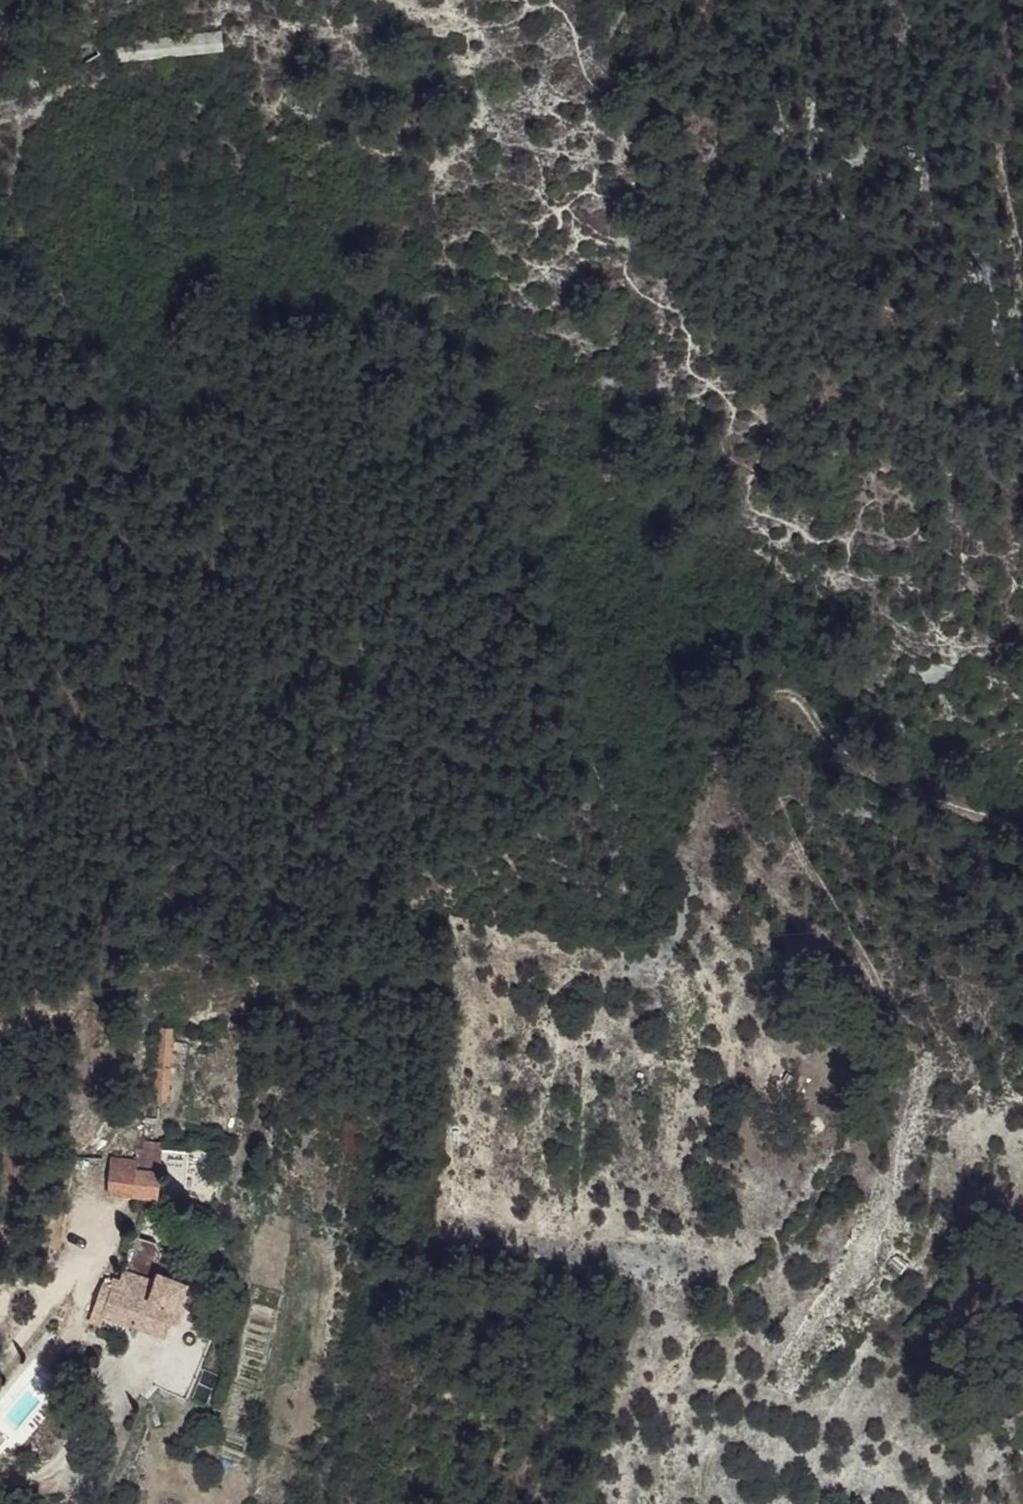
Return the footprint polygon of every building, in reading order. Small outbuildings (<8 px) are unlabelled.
[(116,60),(223,48),(222,32),(114,45),(116,60)] [(167,1101),(172,1028),(157,1027),(152,1095),(159,1095),(159,1101),(167,1101)] [(159,1172),(161,1151),(160,1151),(142,1149),(136,1149),(136,1162),(136,1170),(159,1172)] [(159,1199),(162,1172),(159,1172),(136,1170),(136,1162),(111,1160),(108,1194),(159,1199)] [(165,1336),(187,1283),(160,1273),(164,1260),(156,1243),(133,1236),(121,1281),(113,1278),(112,1279),(106,1277),(104,1283),(103,1282),(90,1320),(101,1325),(104,1315),(144,1329),(143,1332),(154,1336),(156,1333),(165,1336)]
